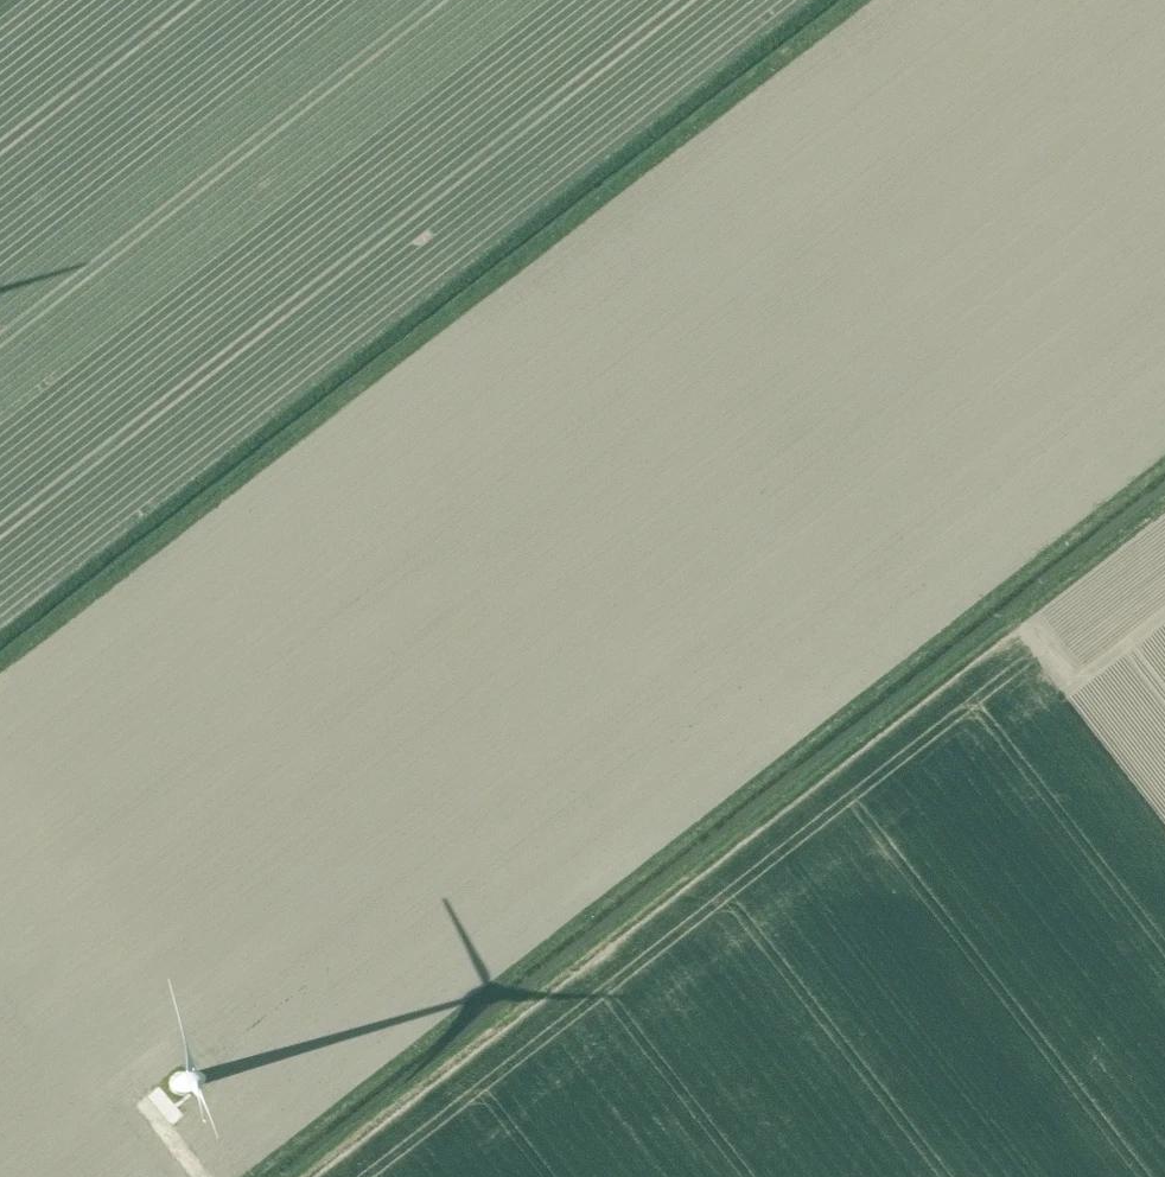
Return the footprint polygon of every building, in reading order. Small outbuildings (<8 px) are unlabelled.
[(170,1086),(170,1087),(170,1088),(170,1089),(170,1090),(171,1090),(171,1091),(172,1092),(173,1092),(173,1093),(174,1093),(175,1093),(176,1094),(177,1094),(178,1094),(179,1093),(180,1093),(181,1092),(182,1092),(182,1091),(183,1091),(183,1090),(184,1089),(184,1088),(184,1087),(184,1086),(184,1085),(184,1084),(183,1084),(183,1083),(183,1082),(182,1082),(181,1081),(180,1080),(179,1080),(178,1080),(177,1080),(177,1079),(176,1079),(176,1080),(175,1080),(174,1080),(173,1080),(173,1081),(172,1081),(172,1082),(171,1082),(171,1083),(170,1084),(170,1085),(170,1086)]
